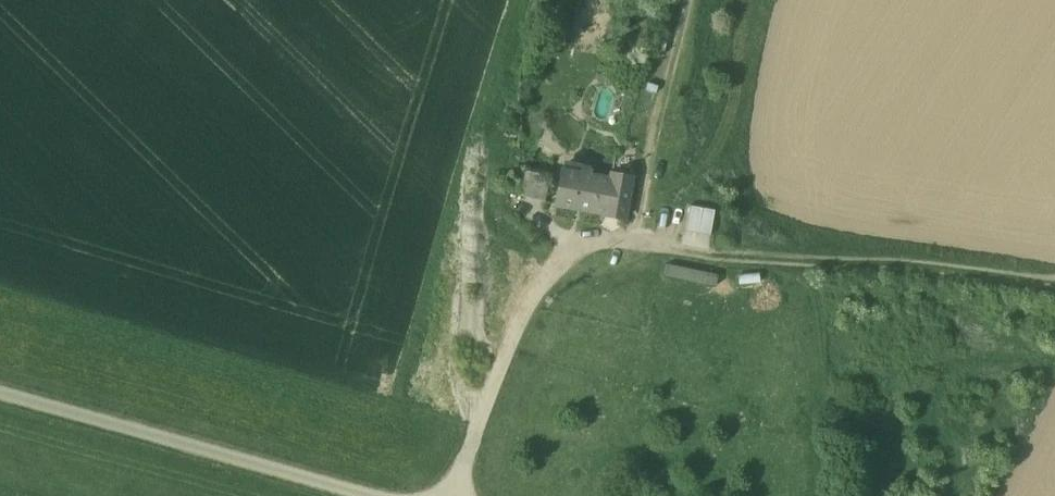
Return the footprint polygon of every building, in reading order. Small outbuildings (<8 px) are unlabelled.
[(589,176),(612,181),(613,174),(614,163),(591,159),(589,170),(590,170),(589,176)] [(607,214),(612,181),(589,176),(590,170),(589,170),(583,169),(582,175),(563,171),(557,205),(607,214)] [(631,178),(624,176),(613,174),(612,181),(607,214),(606,215),(625,219),(631,178)] [(549,183),(526,177),(521,196),(545,202),(549,183)] [(706,233),(710,208),(687,204),(682,228),(706,233)]
